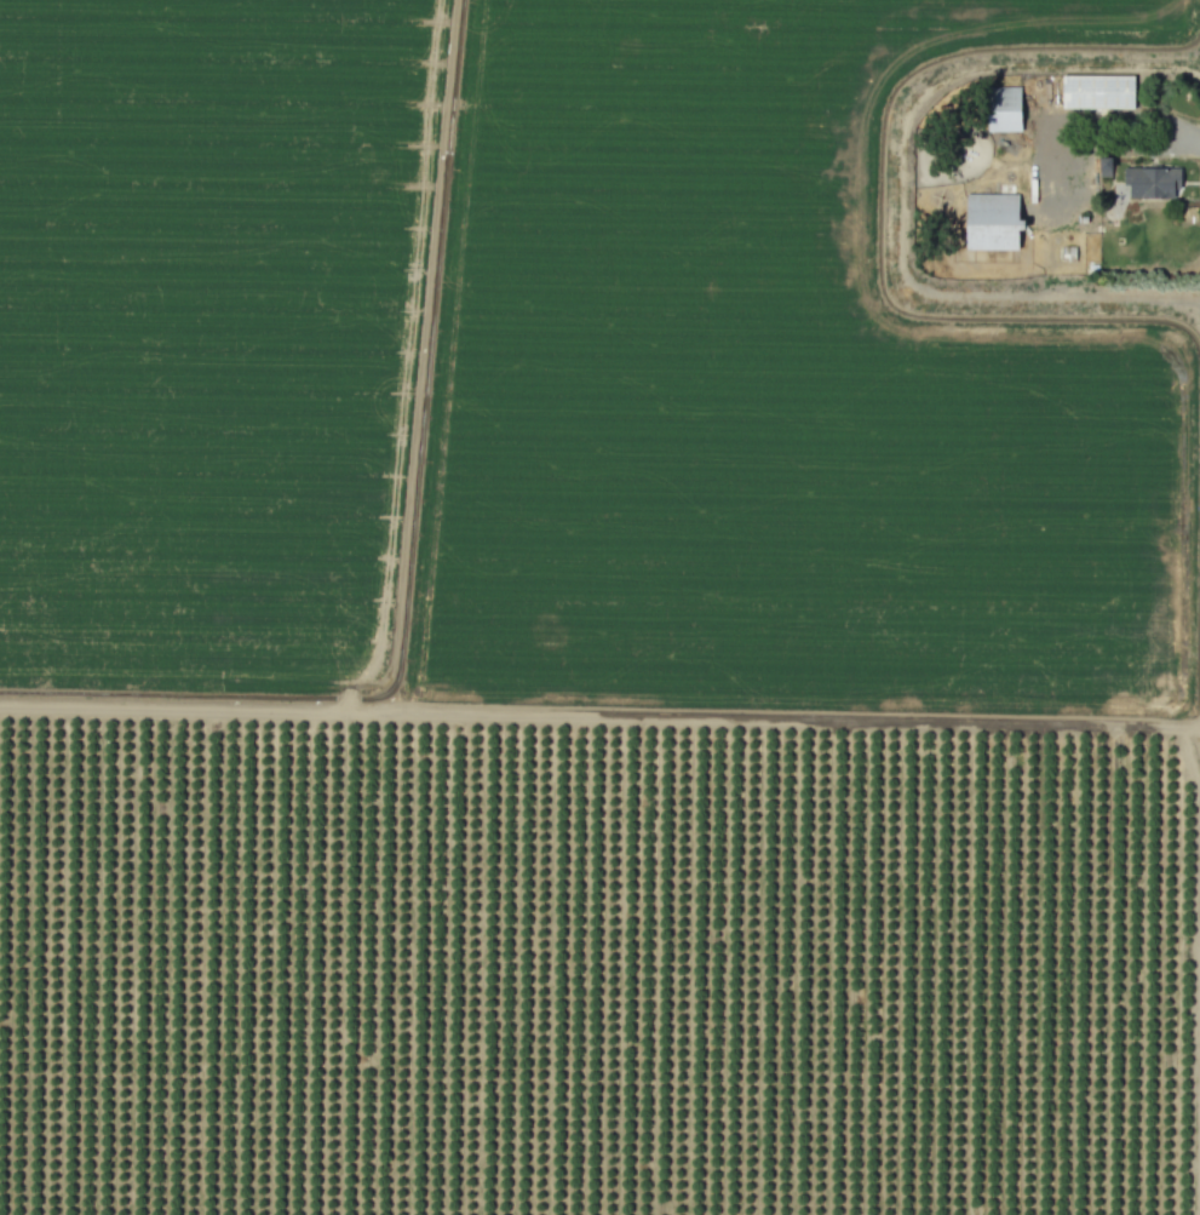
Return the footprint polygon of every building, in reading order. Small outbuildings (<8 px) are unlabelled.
[(1133,76),(1061,75),(1061,108),(1133,109),(1133,76)] [(1019,87),(988,87),(988,109),(987,109),(987,131),(1019,131),(1019,87)] [(1130,185),(1135,194),(1141,190),(1143,194),(1152,189),(1158,197),(1178,186),(1165,164),(1130,185)] [(965,249),(1017,250),(1018,194),(966,193),(965,249)]
